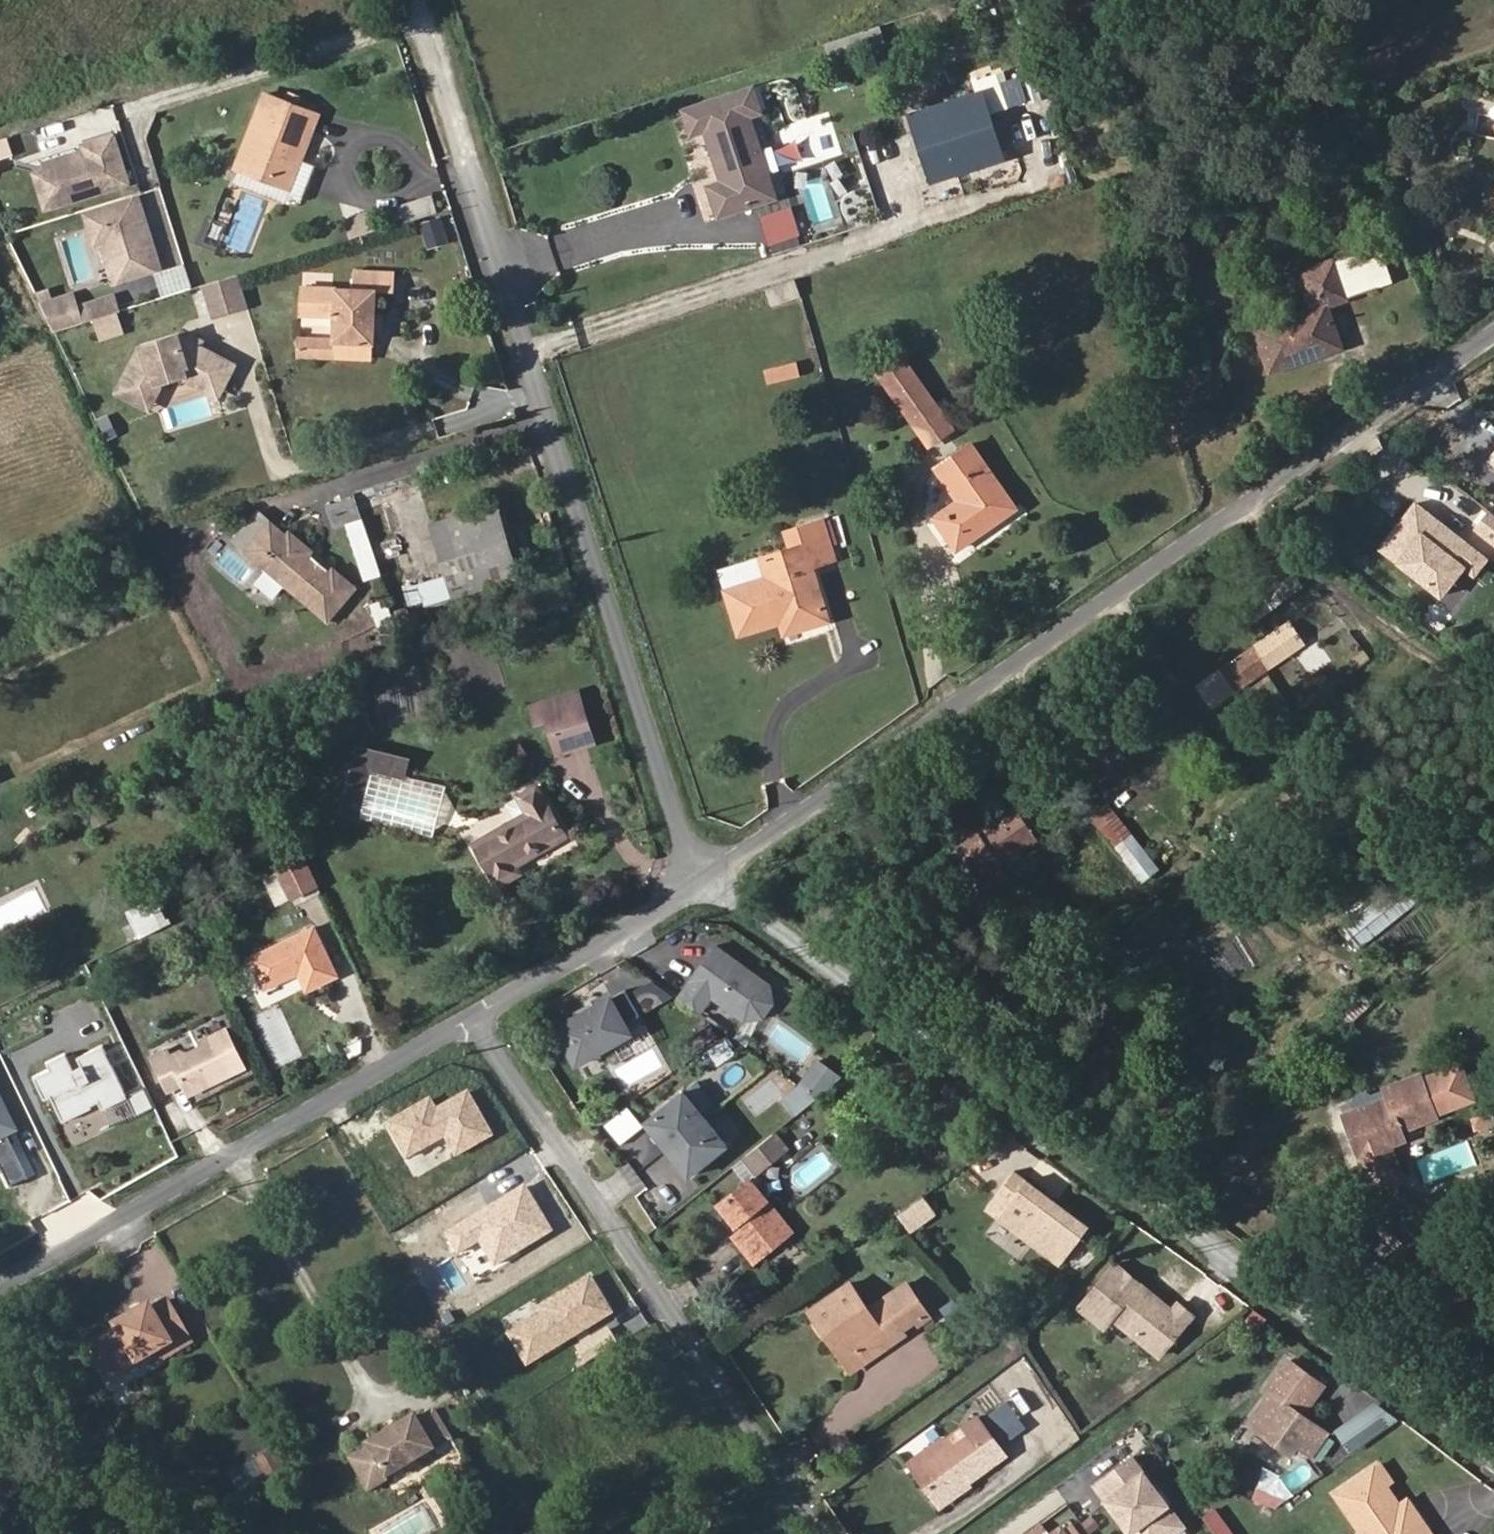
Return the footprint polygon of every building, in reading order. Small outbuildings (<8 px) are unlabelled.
[(1024,94),(1017,76),(907,110),(930,178),(1002,153),(987,107),(1024,94)] [(711,210),(770,192),(746,114),(758,110),(751,86),(680,108),(688,132),(702,128),(716,179),(703,183),(711,210)] [(316,119),(263,99),(234,172),(287,193),(295,171),(298,164),(316,119)] [(60,203),(130,182),(115,135),(86,144),(89,156),(49,168),(60,203)] [(11,162),(11,146),(0,146),(0,162),(11,162)] [(298,164),(295,171),(287,193),(234,172),(228,187),(280,208),(299,207),(313,170),(298,164)] [(435,194),(400,201),(404,220),(439,213),(435,194)] [(109,240),(122,280),(157,269),(135,199),(89,214),(98,243),(109,240)] [(1390,280),(1378,245),(1363,250),(1375,285),(1390,280)] [(1375,285),(1363,250),(1335,261),(1347,295),(1375,285)] [(1256,327),(1270,368),(1341,343),(1327,302),(1347,295),(1335,261),(1301,273),(1313,306),(1256,327)] [(209,317),(250,307),(241,272),(200,282),(209,317)] [(797,276),(766,286),(772,306),(803,296),(797,276)] [(375,341),(375,321),(375,301),(395,301),(395,279),(350,280),(350,299),(302,298),(301,325),(338,326),(337,362),(375,363),(375,341)] [(77,290),(46,297),(52,330),(96,321),(100,338),(125,333),(117,292),(79,300),(77,290)] [(384,321),(375,321),(375,341),(384,341),(384,321)] [(928,442),(949,428),(898,355),(878,369),(928,442)] [(800,360),(765,365),(768,381),(802,376),(800,360)] [(955,549),(1017,505),(972,439),(933,467),(957,498),(932,516),(955,549)] [(327,503),(335,525),(363,516),(355,493),(327,503)] [(1488,552),(1418,496),(1382,541),(1442,589),(1465,561),(1475,569),(1488,552)] [(516,576),(494,504),(429,524),(445,576),(416,585),(422,605),(516,576)] [(911,540),(921,541),(922,512),(912,512),(911,540)] [(346,523),(365,577),(383,570),(365,517),(346,523)] [(237,555),(259,527),(248,518),(226,546),(237,555)] [(790,549),(760,559),(766,580),(724,594),(737,631),(778,618),(782,629),(825,615),(809,569),(835,560),(821,519),(784,529),(790,549)] [(237,555),(320,623),(349,590),(348,590),(324,570),(319,576),(298,559),(303,553),(281,534),(276,541),(259,527),(237,555)] [(766,580),(760,559),(717,573),(724,594),(766,580)] [(1249,603),(1259,616),(1303,584),(1293,571),(1249,603)] [(1197,683),(1215,708),(1301,647),(1282,621),(1197,683)] [(593,741),(576,692),(529,705),(531,709),(536,721),(547,719),(560,752),(593,741)] [(398,775),(403,757),(353,745),(336,810),(351,813),(363,766),(398,775)] [(504,760),(514,772),(530,760),(521,747),(504,760)] [(517,796),(526,811),(476,845),(501,887),(521,874),(518,867),(569,834),(536,783),(517,796)] [(1040,838),(1015,802),(957,843),(989,889),(1010,873),(1004,863),(1040,838)] [(1112,807),(1095,820),(1143,879),(1162,864),(1112,807)] [(1341,926),(1360,948),(1455,866),(1438,845),(1341,926)] [(320,887),(305,856),(277,870),(291,900),(320,887)] [(158,893),(126,910),(140,938),(172,921),(158,893)] [(264,987),(300,969),(309,985),(338,970),(317,930),(252,964),(264,987)] [(680,998),(702,1014),(714,997),(746,1021),(772,986),(718,946),(680,998)] [(272,1002),(292,993),(287,980),(267,989),(272,1002)] [(772,986),(746,1021),(764,1019),(775,1004),(772,986)] [(1336,1009),(1349,1024),(1372,1002),(1359,989),(1336,1009)] [(641,1015),(627,990),(559,1028),(577,1061),(630,1033),(625,1024),(641,1015)] [(297,1055),(279,1013),(258,1022),(276,1064),(297,1055)] [(224,1029),(178,1052),(175,1046),(150,1058),(171,1100),(243,1065),(224,1029)] [(721,1065),(740,1052),(729,1036),(710,1049),(721,1065)] [(71,1055),(37,1068),(57,1123),(130,1096),(110,1042),(72,1056),(71,1055)] [(1467,1099),(1454,1067),(1417,1081),(1415,1078),(1385,1089),(1387,1097),(1343,1113),(1372,1191),(1403,1179),(1389,1145),(1407,1138),(1403,1127),(1430,1117),(1429,1114),(1467,1099)] [(1,1166),(9,1186),(34,1175),(18,1138),(23,1136),(0,1082),(0,1166),(1,1166)] [(783,1097),(797,1115),(817,1100),(804,1082),(783,1097)] [(151,1087),(132,1090),(136,1110),(154,1106),(151,1087)] [(643,1123),(687,1178),(725,1147),(682,1092),(643,1123)] [(749,1153),(747,1155),(759,1171),(786,1150),(774,1134),(749,1153)] [(618,1171),(656,1217),(688,1191),(661,1157),(640,1174),(630,1161),(618,1171)] [(729,1169),(706,1191),(717,1202),(739,1180),(729,1169)] [(985,1207),(998,1216),(1022,1181),(1009,1172),(985,1207)] [(751,1177),(719,1203),(753,1248),(748,1253),(755,1262),(792,1231),(751,1177)] [(1022,1181),(998,1216),(1059,1260),(1084,1226),(1022,1181)] [(515,1189),(447,1228),(469,1265),(534,1227),(536,1226),(515,1189)] [(918,1196),(898,1211),(909,1227),(930,1213),(918,1196)] [(1170,1308),(1111,1262),(1079,1304),(1105,1325),(1112,1316),(1160,1354),(1193,1314),(1176,1301),(1170,1308)] [(878,1333),(885,1343),(899,1334),(896,1329),(922,1311),(904,1289),(880,1304),(869,1292),(857,1301),(846,1284),(808,1310),(827,1339),(834,1333),(849,1353),(878,1333)] [(138,1321),(116,1333),(90,1348),(108,1381),(158,1355),(162,1363),(198,1343),(173,1301),(154,1312),(149,1304),(133,1313),(138,1321)] [(969,1317),(960,1306),(944,1318),(953,1329),(969,1317)] [(112,1324),(116,1333),(138,1321),(133,1313),(112,1324)] [(847,1369),(885,1343),(878,1333),(849,1353),(834,1333),(827,1339),(847,1369)] [(1295,1408),(1316,1379),(1283,1353),(1260,1383),(1265,1387),(1244,1414),(1282,1443),(1288,1436),(1306,1449),(1322,1428),(1295,1408)] [(1380,1396),(1336,1431),(1355,1454),(1399,1419),(1380,1396)] [(1004,1399),(990,1409),(1008,1433),(1021,1424),(1004,1399)] [(412,1412),(362,1442),(363,1445),(344,1456),(364,1491),(384,1479),(383,1477),(450,1436),(433,1406),(414,1417),(412,1412)] [(942,1441),(910,1464),(934,1495),(999,1449),(972,1412),(958,1423),(960,1428),(942,1441)] [(903,1454),(910,1464),(942,1441),(935,1432),(903,1454)] [(1333,1437),(1315,1455),(1331,1470),(1348,1452),(1333,1437)] [(280,1453),(262,1463),(272,1480),(290,1470),(280,1453)] [(1098,1499),(1124,1533),(1158,1533),(1154,1529),(1170,1517),(1124,1456),(1094,1478),(1105,1493),(1098,1499)] [(1381,1461),(1372,1468),(1384,1485),(1393,1479),(1381,1461)] [(1365,1533),(1432,1533),(1415,1509),(1405,1516),(1396,1502),(1384,1485),(1372,1468),(1336,1493),(1360,1527),(1365,1533)] [(1105,1493),(1094,1478),(1087,1484),(1098,1499),(1105,1493)] [(1405,1516),(1415,1509),(1406,1495),(1396,1502),(1405,1516)] [(1220,1505),(1205,1513),(1217,1533),(1236,1533),(1220,1505)] [(1154,1529),(1158,1533),(1164,1533),(1176,1525),(1170,1517),(1154,1529)] [(1057,1525),(1046,1533),(1037,1521),(1018,1533),(1064,1533),(1057,1525)]
